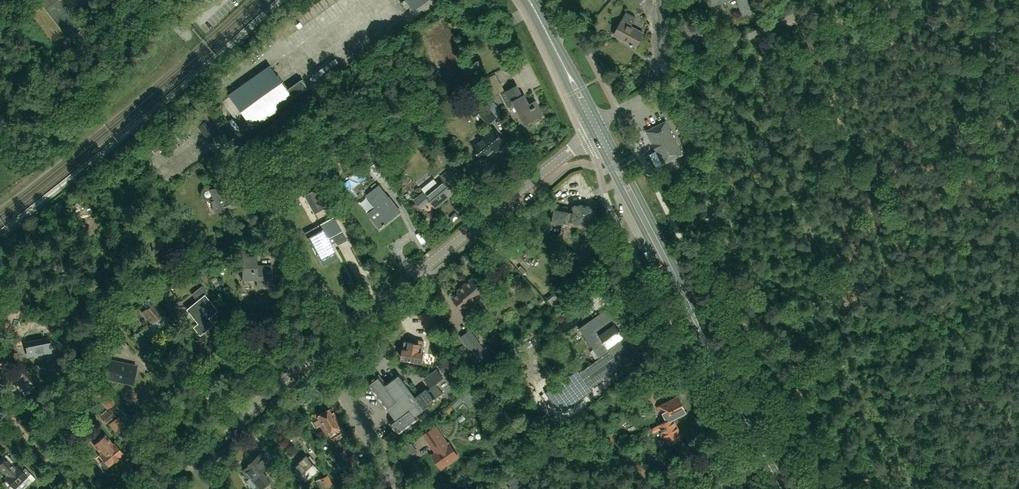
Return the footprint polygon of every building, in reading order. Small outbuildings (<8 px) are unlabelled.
[(414,10),(428,0),(407,0),(414,10)] [(742,16),(751,13),(747,0),(737,0),(742,16)] [(636,17),(626,12),(622,20),(621,20),(613,34),(637,47),(644,33),(631,26),(636,17)] [(706,26),(687,22),(685,30),(693,31),(693,34),(703,36),(706,26)] [(602,67),(609,64),(600,44),(593,47),(602,67)] [(286,89),(269,65),(228,95),(251,127),(306,88),(300,79),(286,89)] [(491,72),(499,89),(510,84),(502,67),(491,72)] [(504,91),(500,93),(505,101),(508,107),(514,103),(525,124),(536,118),(535,117),(543,113),(538,105),(532,108),(525,94),(523,95),(517,84),(504,91)] [(489,106),(480,114),(488,125),(498,117),(489,106)] [(421,123),(425,133),(436,129),(432,119),(421,123)] [(666,121),(663,122),(647,131),(663,163),(682,154),(676,143),(666,121)] [(500,148),(506,143),(495,130),(474,146),(478,151),(477,152),(481,157),(482,156),(483,158),(498,146),(500,148)] [(369,167),(377,178),(385,171),(377,161),(369,167)] [(448,185),(457,177),(450,169),(441,176),(444,179),(425,194),(424,192),(415,200),(421,207),(430,199),(436,207),(454,192),(448,185)] [(224,184),(211,189),(210,188),(210,187),(209,187),(207,187),(206,187),(205,187),(204,187),(203,188),(202,189),(201,190),(201,191),(200,192),(200,193),(200,194),(200,195),(201,195),(201,196),(201,197),(202,197),(202,198),(203,198),(204,199),(205,200),(206,200),(207,200),(208,200),(209,200),(210,199),(215,212),(238,204),(235,196),(232,197),(229,191),(227,192),(224,184)] [(380,228),(401,211),(389,196),(390,196),(380,184),(366,195),(381,214),(373,220),(380,228)] [(304,195),(314,213),(326,207),(316,188),(304,195)] [(568,223),(568,220),(572,221),(573,222),(578,223),(579,222),(590,225),(592,217),(593,216),(594,211),(594,210),(594,207),(592,207),(592,206),(587,205),(586,205),(575,203),(573,211),(554,207),(552,220),(568,223)] [(308,237),(320,260),(335,251),(328,238),(343,231),(335,216),(319,225),(322,230),(308,237)] [(151,238),(153,255),(165,254),(163,237),(151,238)] [(256,286),(272,286),(272,265),(256,265),(256,255),(242,256),(242,279),(256,279),(256,286)] [(458,290),(451,296),(470,318),(479,310),(471,301),(482,292),(470,278),(457,288),(458,290)] [(192,294),(197,301),(187,309),(198,323),(194,327),(200,335),(214,324),(209,318),(218,310),(205,295),(208,293),(202,286),(192,294)] [(565,299),(558,289),(546,298),(553,308),(565,299)] [(155,302),(143,312),(152,323),(149,326),(155,332),(169,320),(167,317),(155,302)] [(594,349),(590,351),(596,360),(579,372),(590,388),(640,353),(627,335),(623,337),(613,323),(617,321),(608,307),(605,309),(602,305),(592,311),(596,316),(579,328),(594,349)] [(430,308),(418,314),(427,331),(438,325),(430,308)] [(49,316),(29,319),(30,329),(50,326),(49,316)] [(478,362),(489,355),(471,330),(460,337),(478,362)] [(154,350),(139,331),(133,336),(137,341),(136,342),(146,356),(154,350)] [(108,346),(115,355),(128,346),(121,336),(108,346)] [(423,353),(424,341),(415,339),(415,343),(405,341),(402,358),(423,361),(424,353),(423,353)] [(28,343),(30,356),(54,352),(52,340),(28,343)] [(668,353),(659,358),(662,363),(671,358),(668,353)] [(137,365),(109,359),(106,375),(122,378),(121,383),(133,385),(137,365)] [(442,372),(450,367),(446,361),(438,367),(442,372)] [(53,374),(60,373),(59,363),(52,365),(53,374)] [(416,396),(424,408),(436,399),(435,398),(443,392),(436,382),(443,377),(437,369),(425,378),(432,387),(428,390),(427,388),(416,396)] [(424,408),(416,396),(399,374),(387,383),(379,373),(367,382),(394,418),(389,422),(398,434),(419,418),(416,414),(424,408)] [(103,389),(96,394),(99,399),(104,406),(107,410),(115,404),(112,400),(107,393),(103,389)] [(469,408),(481,398),(474,389),(462,399),(469,408)] [(682,437),(673,418),(686,412),(678,396),(657,406),(659,410),(662,409),(667,420),(659,424),(663,431),(660,433),(664,441),(667,440),(669,444),(682,437)] [(101,417),(106,423),(116,415),(112,409),(101,417)] [(319,416),(312,421),(316,426),(321,423),(327,433),(331,440),(344,432),(340,425),(333,413),(331,414),(328,409),(318,415),(319,416)] [(620,410),(612,415),(616,423),(624,417),(620,410)] [(430,440),(438,452),(434,455),(442,467),(458,455),(448,442),(447,442),(436,426),(424,435),(428,441),(430,440)] [(93,444),(101,454),(97,457),(106,468),(123,454),(114,443),(113,444),(105,434),(93,444)] [(339,454),(344,461),(348,459),(344,451),(339,454)] [(252,481),(258,488),(260,488),(262,487),(269,481),(261,471),(270,463),(261,452),(261,453),(252,461),(253,462),(243,470),(252,481)] [(27,484),(23,480),(27,477),(26,475),(29,472),(25,468),(22,471),(18,466),(14,469),(10,465),(14,462),(6,454),(0,460),(0,470),(1,469),(7,476),(4,479),(6,481),(3,483),(7,488),(10,485),(14,488),(18,486),(21,488),(27,484)] [(354,455),(348,459),(344,461),(348,468),(358,462),(354,455)] [(305,479),(316,469),(313,465),(315,464),(308,457),(307,458),(305,456),(294,467),(296,469),(295,469),(305,479)] [(281,472),(275,464),(270,468),(277,476),(281,472)] [(328,474),(320,478),(324,488),(332,484),(328,474)] [(511,488),(526,488),(527,488),(522,479),(521,480),(519,476),(509,481),(511,486),(510,486),(511,488)]
